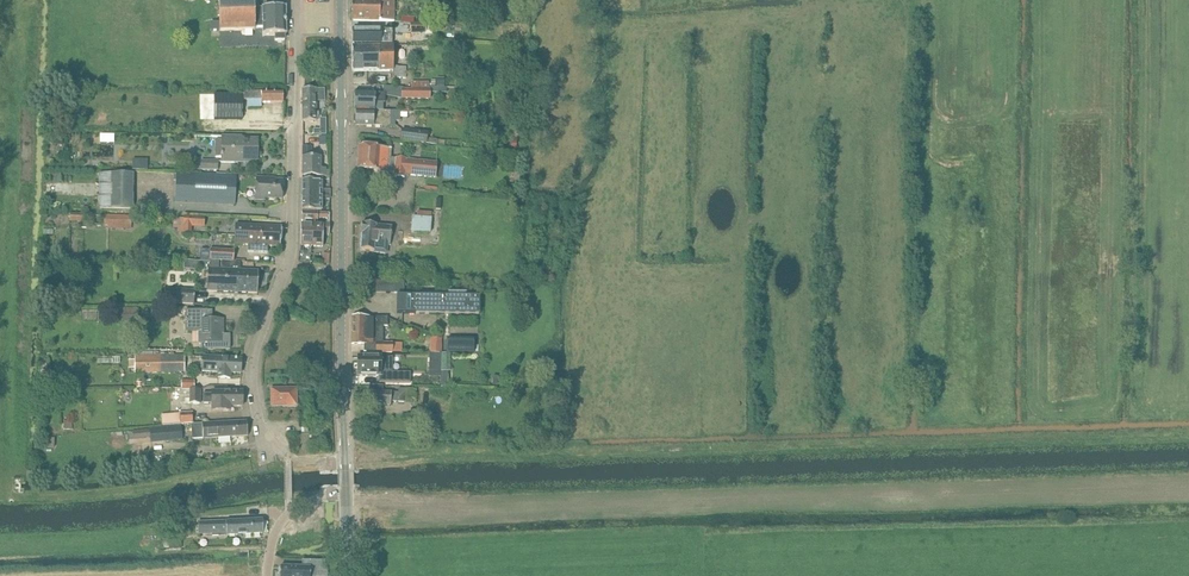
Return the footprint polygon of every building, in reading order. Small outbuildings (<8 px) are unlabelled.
[(219,30),(255,30),(255,27),(263,27),(262,8),(254,8),(254,0),(219,0),(219,30)] [(352,20),(364,20),(393,21),(394,0),(352,0),(352,20)] [(286,7),(262,8),(263,27),(263,34),(275,34),(275,40),(285,40),(285,34),(287,34),(286,7)] [(425,32),(425,23),(411,23),(411,32),(425,32)] [(352,29),(352,43),(381,43),(381,29),(352,29)] [(392,29),(381,29),(381,43),(392,43),(392,29)] [(364,46),(352,46),(352,71),(393,71),(393,78),(405,78),(406,78),(406,67),(394,66),(394,46),(364,46)] [(436,77),(436,86),(444,86),(444,77),(436,77)] [(316,121),(316,89),(302,89),(303,121),(316,121)] [(429,99),(429,89),(422,89),(403,89),(403,98),(429,99)] [(254,92),(244,92),(244,93),(244,100),(254,100),(262,99),(262,103),(271,103),(283,102),(283,91),(271,91),(254,92)] [(356,111),(374,111),(374,109),(376,110),(377,104),(374,104),(374,102),(385,102),(385,94),(380,92),(375,92),(367,92),(355,92),(354,111),(356,111)] [(244,100),(244,93),(214,93),(214,120),(244,120),(244,100)] [(374,111),(356,111),(355,125),(367,125),(396,126),(397,121),(401,122),(401,111),(374,111)] [(320,130),(314,130),(314,135),(326,135),(326,119),(320,119),(320,130)] [(401,141),(428,144),(429,134),(402,130),(401,141)] [(63,136),(54,136),(54,144),(63,144),(63,136)] [(256,159),(256,162),(257,162),(257,140),(241,139),(241,137),(223,137),(222,161),(238,162),(238,158),(256,159)] [(303,146),(303,157),(312,157),(312,146),(303,146)] [(371,147),(359,146),(357,169),(395,172),(395,176),(405,177),(405,174),(435,177),(437,162),(391,157),(392,148),(371,147)] [(326,169),(321,169),(321,157),(312,157),(303,157),(302,175),(325,176),(326,169)] [(217,169),(217,161),(201,161),(201,169),(217,169)] [(100,174),(99,207),(132,208),(133,175),(100,174)] [(236,206),(237,177),(177,174),(176,203),(236,206)] [(265,200),(265,198),(282,198),(283,181),(267,180),(267,179),(256,178),(255,199),(265,200)] [(302,193),(329,194),(329,190),(322,190),(322,180),(302,179),(302,193)] [(329,194),(302,193),(302,209),(315,210),(315,209),(321,209),(321,198),(329,199),(329,194)] [(327,218),(328,213),(302,212),(302,221),(318,221),(318,218),(327,218)] [(70,213),(70,221),(84,222),(85,213),(70,213)] [(418,213),(417,217),(413,217),(412,231),(430,233),(432,214),(418,213)] [(110,216),(109,228),(131,229),(131,217),(110,216)] [(184,227),(191,227),(204,227),(205,218),(184,217),(184,227)] [(311,246),(312,224),(301,223),(300,246),(311,246)] [(376,224),(374,224),(362,223),(361,234),(362,234),(361,249),(374,251),(375,239),(391,241),(392,226),(376,225),(376,224)] [(235,235),(281,237),(282,227),(270,226),(235,224),(235,235)] [(330,225),(312,224),(311,246),(323,247),(323,234),(329,234),(330,225)] [(281,237),(235,235),(234,243),(248,244),(248,251),(267,252),(268,245),(280,246),(281,237)] [(210,259),(234,261),(234,251),(210,249),(210,259)] [(219,262),(210,261),(208,261),(208,269),(207,291),(239,292),(240,270),(219,269),(219,262)] [(247,270),(240,270),(239,292),(258,293),(259,271),(247,270)] [(405,292),(405,280),(377,281),(377,292),(405,292)] [(195,290),(175,289),(165,289),(164,302),(194,304),(195,290)] [(479,314),(479,298),(465,297),(465,295),(466,294),(452,294),(452,291),(445,291),(445,297),(397,296),(397,313),(479,314)] [(139,321),(139,311),(115,310),(115,320),(139,321)] [(207,310),(195,310),(185,310),(185,331),(199,331),(199,342),(201,342),(201,349),(230,349),(230,336),(225,336),(225,334),(223,334),(223,319),(201,319),(201,311),(207,311),(207,310)] [(392,352),(393,343),(382,343),(382,326),(388,326),(388,316),(352,316),(352,344),(364,344),(364,352),(392,352)] [(442,339),(431,338),(430,352),(441,353),(442,339)] [(447,352),(473,353),(474,339),(447,339),(447,352)] [(429,352),(429,362),(441,363),(441,353),(430,352),(429,352)] [(136,372),(184,371),(184,356),(136,356),(136,372)] [(357,356),(357,375),(380,376),(380,381),(379,381),(379,382),(411,383),(411,382),(410,382),(410,373),(391,373),(391,357),(357,356)] [(202,371),(229,373),(241,373),(241,359),(203,357),(202,371)] [(440,377),(440,386),(448,387),(449,371),(440,371),(440,377)] [(194,388),(194,380),(181,380),(181,388),(194,388)] [(383,386),(380,386),(369,385),(368,391),(367,391),(366,404),(391,406),(391,401),(407,402),(407,400),(415,400),(416,389),(399,388),(399,393),(383,392),(383,386)] [(272,389),(272,405),(296,405),(296,389),(272,389)] [(200,403),(200,390),(190,390),(190,403),(200,403)] [(242,391),(212,391),(212,393),(203,393),(203,403),(212,403),(212,411),(218,411),(230,411),(230,406),(242,406),(242,391)] [(181,423),(193,422),(192,412),(180,413),(181,423)] [(202,423),(192,424),(193,439),(212,438),(218,437),(236,437),(248,436),(247,421),(244,421),(235,421),(217,422),(204,423),(202,423)] [(158,446),(182,445),(181,436),(168,437),(167,428),(138,430),(139,441),(151,440),(151,439),(157,438),(158,446)] [(225,536),(251,534),(263,534),(262,519),(250,520),(202,524),(202,525),(197,525),(197,535),(225,533),(225,536)] [(180,543),(170,543),(170,554),(180,553),(180,543)] [(280,575),(328,575),(328,561),(309,560),(309,561),(304,560),(303,567),(281,567),(281,566),(280,566),(280,575)]
